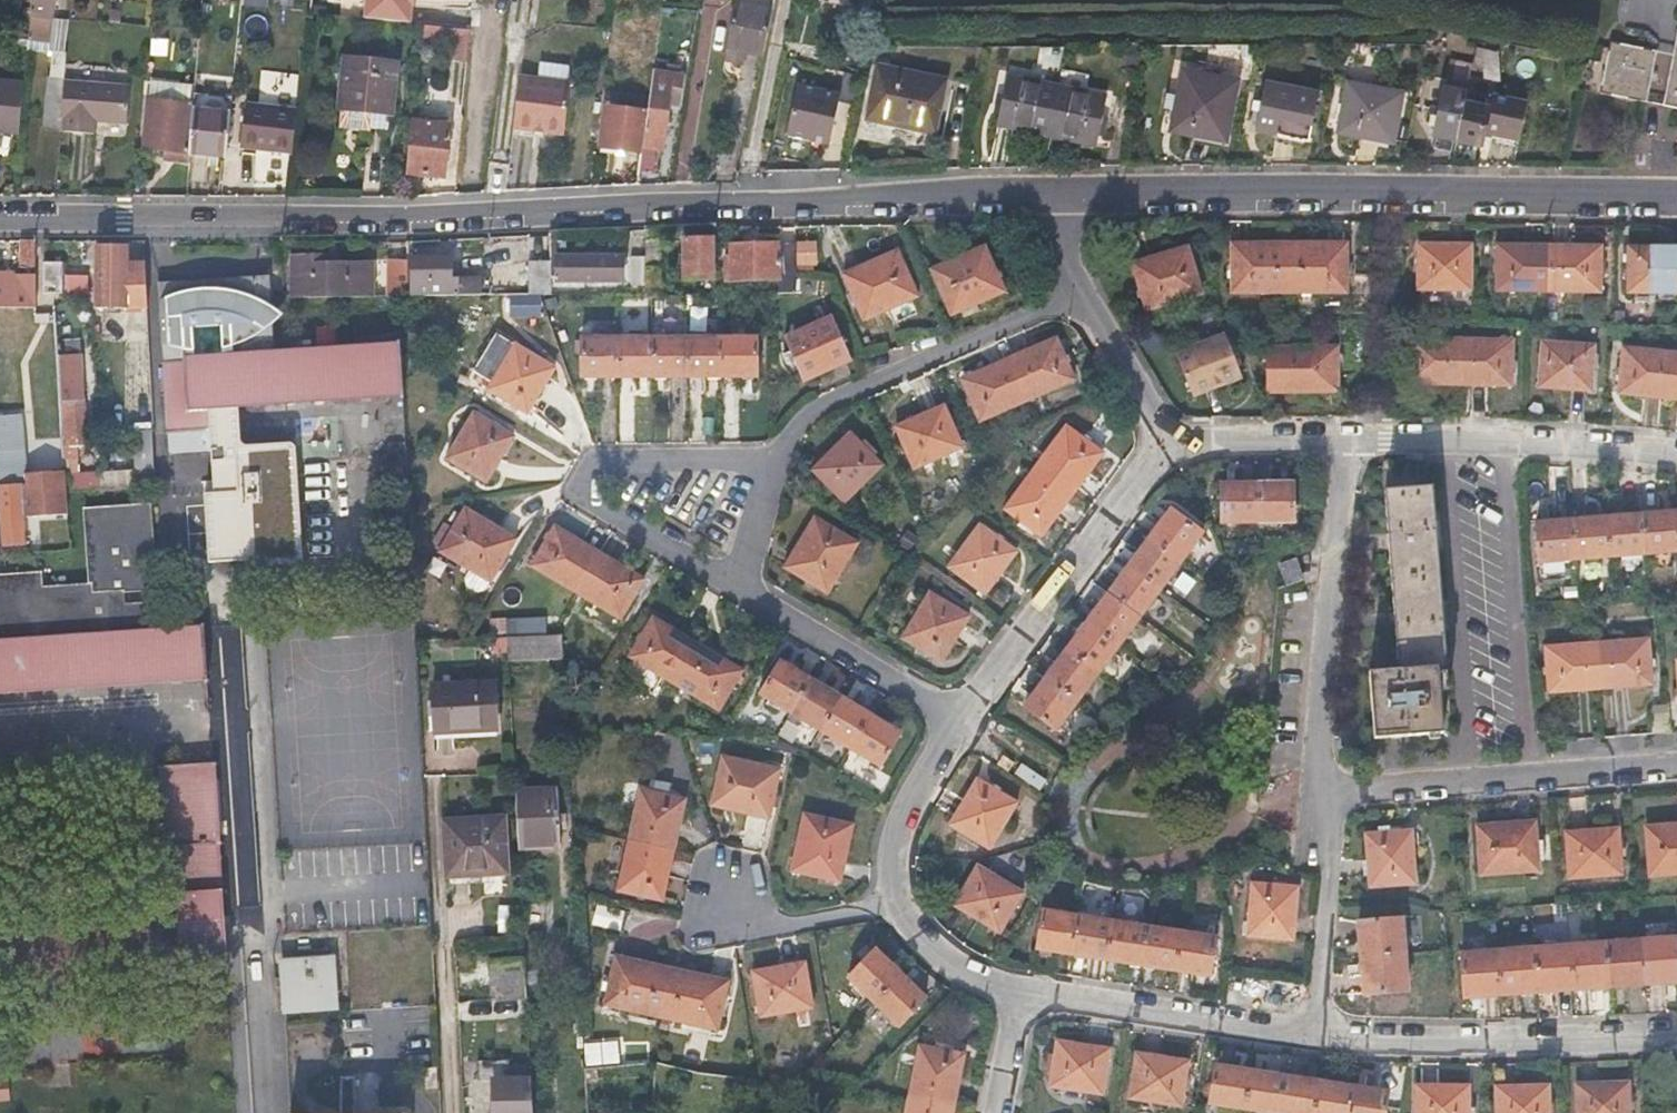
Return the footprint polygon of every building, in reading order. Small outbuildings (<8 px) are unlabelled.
[(27,31),(53,32),(54,16),(56,0),(30,0),(27,31)] [(407,21),(409,4),(412,4),(412,0),(365,0),(362,15),(407,21)] [(771,11),(753,8),(734,5),(726,49),(744,51),(761,54),(771,11)] [(64,48),(67,17),(54,16),(53,32),(51,48),(54,48),(64,48)] [(419,23),(418,31),(417,39),(465,44),(467,27),(419,23)] [(1601,93),(1647,102),(1657,51),(1611,42),(1601,93)] [(1663,104),(1676,107),(1676,43),(1663,104)] [(62,75),(64,48),(54,48),(51,75),(62,75)] [(742,60),(744,51),(726,49),(725,56),(742,60)] [(369,121),(386,123),(393,62),(344,58),(339,125),(369,127),(369,121)] [(1463,102),(1471,66),(1450,62),(1433,136),(1455,140),(1463,102)] [(941,136),(952,79),(882,65),(872,123),(941,136)] [(639,169),(646,170),(653,170),(656,150),(662,151),(670,103),(680,104),(683,75),(651,71),(645,116),(640,153),(639,169)] [(1223,139),(1236,85),(1183,72),(1170,128),(1223,139)] [(524,128),(531,76),(517,74),(510,126),(524,128)] [(524,128),(535,129),(560,132),(567,81),(531,76),(524,128)] [(999,127),(1048,136),(1057,87),(1008,77),(999,127)] [(124,120),(125,103),(126,85),(62,80),(58,129),(95,131),(96,118),(124,120)] [(22,83),(0,81),(0,128),(17,129),(22,83)] [(146,97),(144,121),(143,145),(186,148),(189,83),(171,81),(171,99),(146,97)] [(298,88),(272,85),(246,82),(241,124),(293,130),(298,88)] [(791,138),(843,141),(847,87),(794,84),(791,138)] [(1309,142),(1320,97),(1269,84),(1258,130),(1309,142)] [(1392,142),(1401,98),(1349,86),(1340,130),(1392,142)] [(1057,87),(1048,136),(1096,145),(1106,96),(1057,87)] [(1511,136),(1519,102),(1491,96),(1488,108),(1483,130),(1511,136)] [(1483,130),(1488,108),(1463,102),(1455,140),(1480,145),(1481,139),(1483,130)] [(1524,103),(1519,102),(1511,136),(1518,137),(1524,103)] [(188,148),(206,149),(224,150),(228,107),(192,105),(188,148)] [(640,153),(645,116),(605,111),(600,149),(640,153)] [(402,172),(420,174),(438,175),(444,121),(409,117),(402,172)] [(1481,139),(1510,144),(1511,136),(1483,130),(1481,139)] [(644,282),(644,288),(644,294),(657,294),(657,230),(644,230),(644,251),(644,282)] [(34,263),(33,250),(33,237),(19,238),(19,263),(34,263)] [(549,257),(549,282),(621,282),(621,253),(558,253),(557,239),(549,239),(549,257)] [(799,239),(799,268),(820,268),(820,239),(799,239)] [(681,282),(698,282),(715,281),(715,241),(681,241),(681,282)] [(99,296),(111,295),(124,295),(121,244),(97,244),(99,296)] [(723,281),(749,281),(776,282),(776,295),(794,295),(795,244),(731,244),(730,272),(723,272),(723,281)] [(1290,294),(1289,244),(1232,244),(1232,294),(1290,294)] [(1346,244),(1289,244),(1290,294),(1346,294),(1346,244)] [(1473,289),(1471,244),(1419,245),(1422,291),(1473,289)] [(1003,291),(984,246),(930,268),(950,314),(1003,291)] [(1551,292),(1551,247),(1500,246),(1499,292),(1551,292)] [(1205,293),(1190,247),(1135,264),(1149,311),(1205,293)] [(1603,248),(1551,247),(1551,292),(1602,293),(1603,248)] [(1676,294),(1676,249),(1632,248),(1631,293),(1676,294)] [(644,282),(644,251),(630,251),(630,282),(644,282)] [(843,274),(852,296),(861,318),(898,303),(898,262),(894,252),(843,274)] [(371,260),(349,260),(327,260),(326,253),(292,253),(292,295),(371,295),(371,260)] [(917,297),(898,254),(898,303),(898,304),(917,297)] [(42,257),(42,273),(42,289),(60,289),(59,258),(42,257)] [(526,257),(526,276),(526,295),(549,294),(549,282),(549,257),(526,257)] [(451,259),(431,259),(411,260),(411,295),(482,295),(482,277),(452,277),(451,259)] [(405,295),(405,277),(405,260),(381,260),(381,295),(405,295)] [(35,303),(34,269),(19,270),(0,271),(0,304),(35,303)] [(272,273),(161,278),(165,430),(168,429),(206,428),(205,409),(239,407),(400,398),(397,342),(275,348),(272,273)] [(779,338),(788,358),(797,378),(846,359),(828,317),(779,338)] [(1176,351),(1190,392),(1241,374),(1227,333),(1176,351)] [(747,336),(716,337),(717,374),(747,373),(747,336)] [(663,338),(651,338),(651,375),(684,374),(683,337),(663,338)] [(716,337),(683,337),(684,374),(717,374),(716,337)] [(651,375),(651,338),(615,339),(615,376),(651,375)] [(615,376),(615,339),(580,340),(580,376),(615,376)] [(1406,383),(1459,386),(1461,341),(1409,339),(1406,383)] [(1461,341),(1459,386),(1509,388),(1512,344),(1461,341)] [(1009,361),(1027,402),(1069,383),(1052,342),(1009,361)] [(1590,391),(1594,347),(1544,344),(1541,388),(1590,391)] [(525,413),(538,390),(552,367),(515,347),(488,393),(525,413)] [(1267,347),(1266,393),(1338,393),(1338,348),(1267,347)] [(1672,398),(1676,353),(1626,348),(1619,392),(1672,398)] [(64,399),(65,422),(67,445),(85,444),(80,352),(58,354),(61,399),(64,399)] [(985,420),(1027,402),(1009,361),(968,379),(985,420)] [(0,403),(0,527),(1,540),(27,539),(26,516),(67,512),(66,490),(64,471),(6,474),(0,403)] [(206,428),(168,429),(171,454),(211,452),(211,491),(203,493),(208,563),(254,562),(254,566),(302,565),(295,445),(290,442),(245,444),(240,439),(239,407),(205,409),(206,428)] [(943,408),(898,427),(898,431),(914,469),(960,448),(943,408)] [(448,461),(466,472),(484,483),(510,438),(474,416),(448,461)] [(1035,468),(1071,495),(1102,453),(1067,426),(1035,468)] [(133,485),(143,484),(154,484),(151,428),(131,429),(133,485)] [(877,465),(863,450),(848,435),(811,471),(841,501),(877,465)] [(64,471),(76,470),(75,456),(63,456),(64,471)] [(1040,536),(1071,495),(1035,468),(1005,510),(1040,536)] [(77,489),(76,470),(64,471),(66,490),(77,489)] [(1257,523),(1257,484),(1222,483),(1222,523),(1257,523)] [(1290,484),(1257,484),(1257,523),(1289,524),(1290,484)] [(1437,674),(1446,672),(1433,488),(1387,491),(1400,671),(1369,673),(1375,739),(1442,734),(1437,674)] [(154,628),(152,602),(119,604),(118,589),(151,587),(146,505),(82,509),(87,584),(37,587),(36,572),(0,575),(0,638),(154,628)] [(461,511),(449,531),(437,552),(487,581),(511,540),(461,511)] [(1172,511),(1150,540),(1178,561),(1199,532),(1172,511)] [(1643,555),(1676,553),(1676,531),(1676,517),(1641,520),(1643,555)] [(822,591),(837,566),(852,542),(811,518),(781,568),(822,591)] [(1609,558),(1643,555),(1641,520),(1606,522),(1609,558)] [(1606,522),(1572,525),(1575,561),(1609,558),(1606,522)] [(1575,561),(1572,525),(1537,528),(1540,564),(1575,561)] [(982,596),(1013,553),(978,526),(945,569),(982,596)] [(550,527),(539,545),(528,564),(574,590),(596,553),(550,527)] [(1178,561),(1150,540),(1126,571),(1154,592),(1178,561)] [(596,553),(574,590),(618,616),(640,579),(596,553)] [(1296,563),(1280,566),(1286,588),(1301,584),(1296,563)] [(1154,592),(1126,571),(1109,595),(1136,616),(1154,592)] [(1136,616),(1109,595),(1088,622),(1116,644),(1136,616)] [(938,665),(966,622),(926,596),(897,640),(938,665)] [(671,682),(695,644),(651,617),(626,656),(671,682)] [(1116,644),(1088,622),(1067,650),(1095,672),(1116,644)] [(201,624),(154,628),(0,638),(0,695),(205,681),(201,624)] [(557,651),(557,642),(556,633),(502,637),(503,654),(557,651)] [(1595,640),(1599,684),(1649,681),(1646,636),(1595,640)] [(1546,688),(1599,684),(1595,640),(1544,645),(1546,688)] [(714,708),(726,689),(738,670),(695,644),(671,682),(714,708)] [(1095,672),(1067,650),(1046,678),(1074,699),(1095,672)] [(759,691),(790,709),(809,678),(778,659),(759,691)] [(790,709),(821,728),(840,696),(809,678),(790,709)] [(1074,699),(1046,678),(1024,707),(1052,728),(1074,699)] [(494,730),(493,706),(491,682),(430,685),(432,734),(494,730)] [(840,696),(821,728),(848,745),(867,712),(840,696)] [(867,712),(848,745),(880,764),(897,736),(897,731),(867,712)] [(713,804),(740,810),(767,815),(776,768),(722,757),(713,804)] [(0,916),(0,971),(222,956),(210,767),(152,772),(159,847),(166,846),(170,905),(0,916)] [(976,844),(1006,800),(977,782),(947,825),(976,844)] [(627,838),(673,849),(685,798),(638,787),(627,838)] [(515,845),(535,844),(555,843),(551,788),(511,791),(515,845)] [(802,814),(795,841),(789,869),(837,881),(852,826),(802,814)] [(445,876),(474,873),(504,871),(500,819),(442,823),(445,876)] [(1540,871),(1537,823),(1480,827),(1483,874),(1540,871)] [(1650,828),(1652,876),(1676,874),(1676,826),(1650,828)] [(1622,875),(1620,830),(1570,834),(1573,878),(1622,875)] [(1417,879),(1412,832),(1369,835),(1373,882),(1417,879)] [(615,889),(638,895),(661,900),(673,849),(627,838),(615,889)] [(1001,933),(1026,896),(985,867),(959,903),(1001,933)] [(1293,940),(1299,888),(1254,883),(1249,935),(1293,940)] [(1073,952),(1079,914),(1049,909),(1042,948),(1073,952)] [(1113,920),(1079,914),(1073,952),(1107,958),(1113,920)] [(1360,957),(1408,954),(1405,916),(1358,920),(1360,957)] [(1147,925),(1113,920),(1107,958),(1141,963),(1147,925)] [(1141,963),(1174,968),(1180,930),(1147,925),(1141,963)] [(1180,930),(1174,968),(1210,973),(1216,936),(1180,930)] [(1676,982),(1676,938),(1640,941),(1642,984),(1676,982)] [(1608,985),(1642,984),(1640,941),(1607,942),(1608,985)] [(1573,987),(1608,985),(1607,942),(1571,944),(1573,987)] [(1535,989),(1573,987),(1571,944),(1533,946),(1535,989)] [(1504,991),(1535,989),(1533,946),(1502,948),(1504,991)] [(1467,993),(1504,991),(1502,948),(1464,950),(1467,993)] [(846,981),(859,992),(872,1004),(898,975),(871,952),(846,981)] [(1410,993),(1408,954),(1360,957),(1361,995),(1410,993)] [(521,957),(504,959),(487,960),(490,1000),(524,997),(521,957)] [(669,969),(668,969),(613,957),(602,1007),(657,1019),(669,969)] [(281,964),(284,1013),(334,1010),(331,962),(281,964)] [(751,974),(755,997),(759,1020),(812,1009),(804,964),(751,974)] [(669,969),(657,1019),(712,1031),(723,982),(669,969)] [(898,1017),(898,1030),(924,999),(900,976),(898,974),(898,975),(898,1017)] [(884,1039),(894,1025),(877,1012),(866,1027),(884,1039)] [(621,1040),(586,1041),(587,1064),(622,1063),(621,1040)] [(1100,1095),(1108,1050),(1056,1043),(1048,1087),(1100,1095)] [(910,1099),(954,1106),(965,1056),(920,1048),(910,1099)] [(1179,1108),(1188,1063),(1136,1055),(1129,1100),(1179,1108)] [(489,1063),(475,1064),(476,1082),(489,1081),(491,1112),(530,1112),(528,1078),(506,1080),(504,1063),(489,1063)] [(1241,1112),(1245,1112),(1250,1076),(1216,1071),(1210,1109),(1241,1112)] [(1284,1081),(1250,1076),(1245,1112),(1280,1112),(1284,1081)] [(1318,1085),(1284,1081),(1280,1112),(1314,1112),(1318,1085)] [(1624,1083),(1572,1085),(1572,1112),(1624,1112),(1624,1083)] [(1353,1090),(1318,1085),(1314,1112),(1350,1112),(1353,1090)] [(1542,1085),(1494,1088),(1495,1112),(1544,1112),(1542,1085)] [(1469,1088),(1418,1086),(1417,1112),(1468,1112),(1469,1088)] [(1350,1112),(1384,1112),(1387,1095),(1353,1090),(1350,1112)] [(932,1112),(953,1112),(954,1106),(910,1099),(908,1108),(932,1112)]
